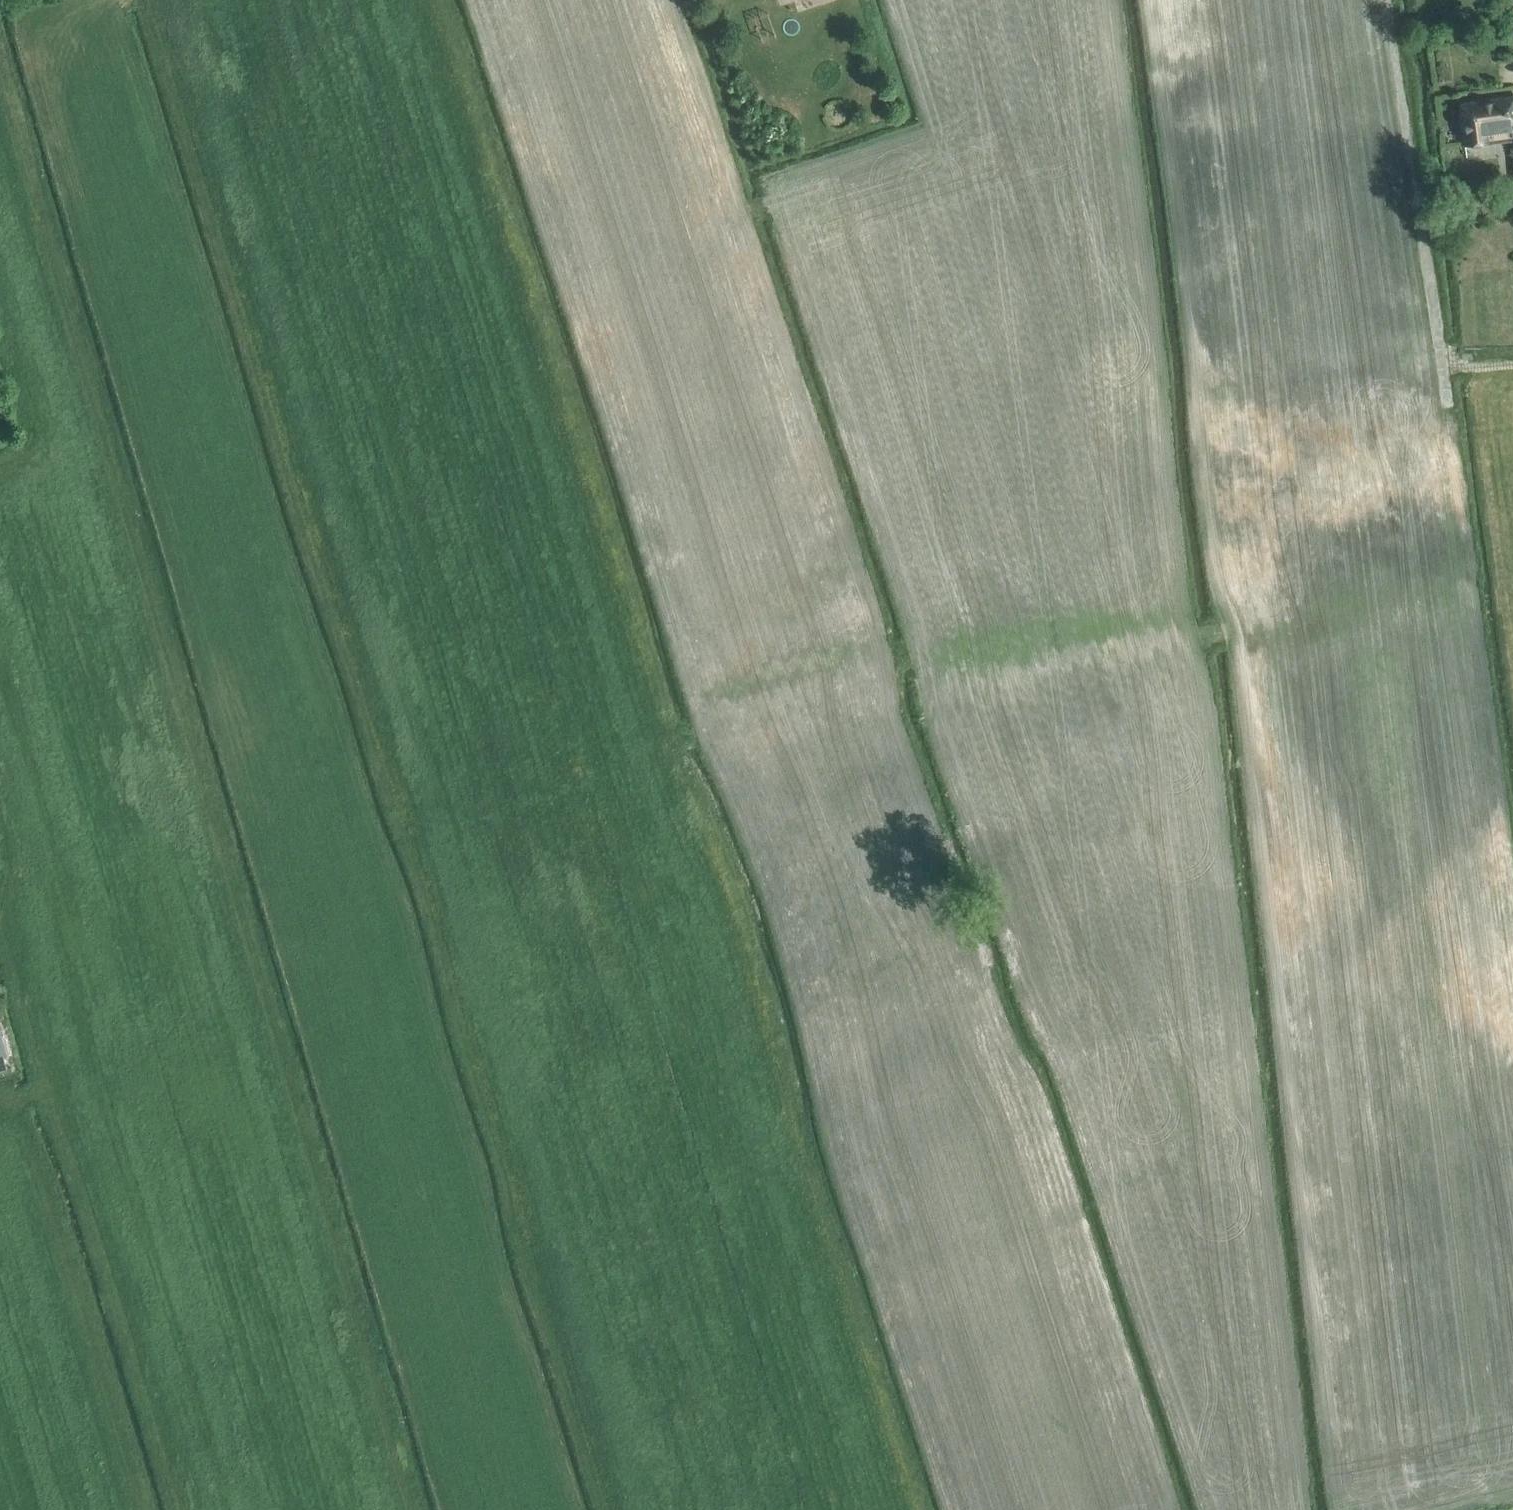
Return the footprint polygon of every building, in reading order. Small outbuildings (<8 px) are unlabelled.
[(1504,20),(1512,20),(1512,0),(1503,0),(1504,20)] [(1460,103),(1462,117),(1460,117),(1461,130),(1462,130),(1464,145),(1488,142),(1487,135),(1512,132),(1512,97),(1460,103)] [(9,1069),(5,1054),(0,1055),(0,1071),(9,1069)]
